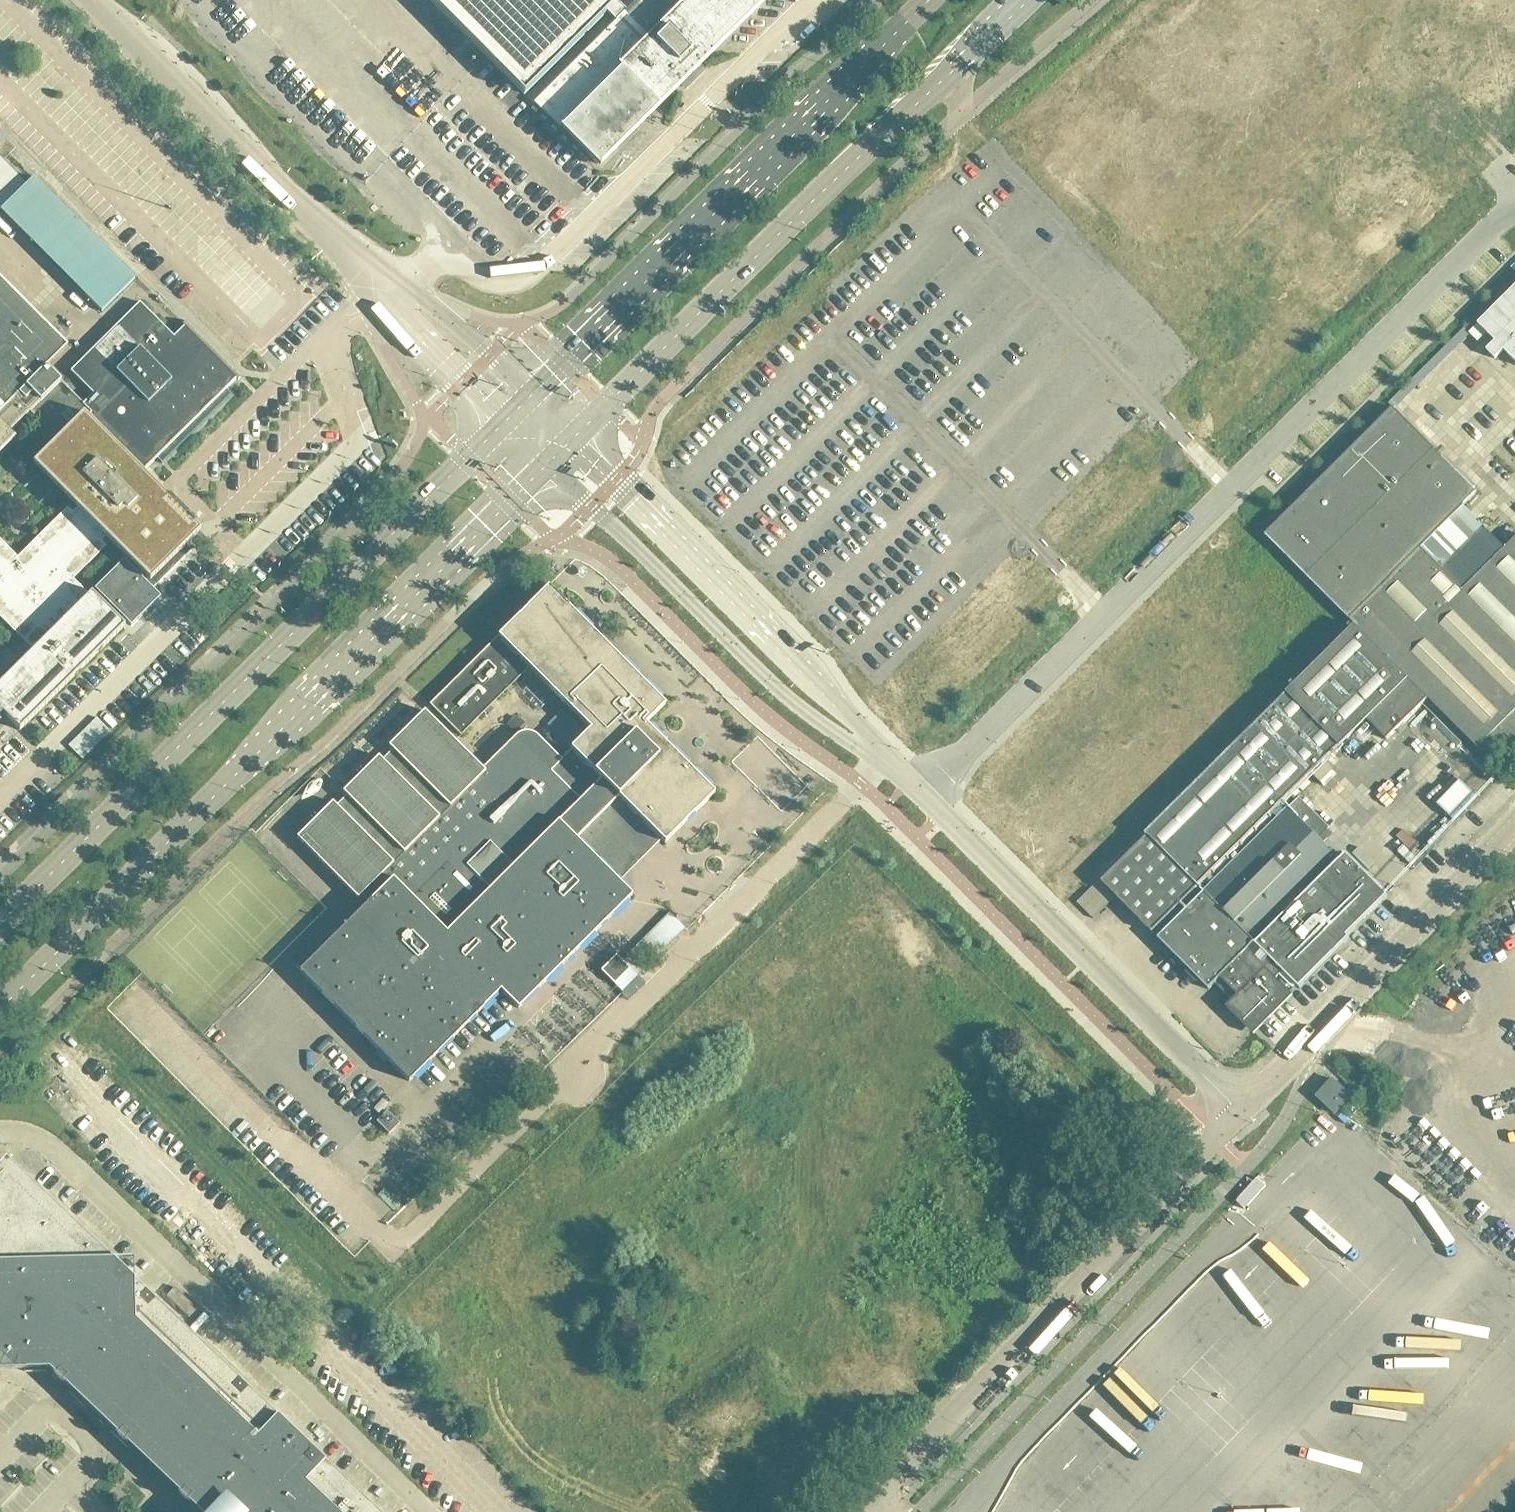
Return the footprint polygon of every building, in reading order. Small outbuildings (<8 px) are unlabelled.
[(618,0),(430,0),(524,94),(607,11),(615,20),(627,9),(618,0)] [(588,154),(598,163),(679,83),(681,86),(701,66),(698,63),(759,0),(637,0),(535,101),(588,154)] [(0,157),(0,208),(26,183),(0,157)] [(76,219),(34,176),(0,209),(0,210),(102,311),(135,278),(76,219)] [(34,648),(22,660),(18,663),(18,664),(13,669),(3,679),(0,682),(0,710),(15,725),(19,729),(20,730),(42,708),(125,625),(91,591),(87,595),(70,578),(104,544),(101,540),(113,528),(114,529),(126,539),(125,540),(127,542),(128,542),(134,548),(94,588),(115,609),(123,617),(131,625),(135,621),(160,596),(152,588),(192,548),(187,543),(201,530),(168,497),(159,487),(143,471),(156,458),(162,464),(232,395),(225,389),(238,376),(182,319),(181,321),(181,322),(170,333),(139,302),(71,371),(93,393),(83,403),(61,380),(47,366),(68,345),(0,277),(0,451),(15,436),(16,435),(11,430),(30,411),(57,438),(33,463),(77,507),(72,512),(67,507),(67,508),(68,509),(18,558),(0,541),(0,613),(34,648)] [(1469,332),(1478,341),(1486,332),(1495,341),(1486,350),(1495,358),(1504,349),(1514,361),(1514,286),(1469,332)] [(1494,511),(1493,512),(1490,510),(1478,522),(1461,505),(1475,491),(1391,407),(1264,534),(1273,544),(1491,761),(1494,758),(1498,754),(1501,751),(1506,756),(1514,747),(1514,532),(1494,511)] [(714,792),(667,744),(659,737),(645,723),(665,704),(548,586),(429,704),(461,736),(530,668),(590,728),(584,734),(571,748),(561,758),(538,735),(538,734),(537,734),(537,733),(536,733),(535,732),(534,732),(534,731),(533,731),(532,731),(531,730),(530,730),(529,730),(528,730),(527,730),(526,730),(525,730),(524,730),(523,730),(522,731),(521,731),(520,731),(519,732),(518,732),(518,733),(517,733),(516,734),(515,735),(514,735),(482,768),(471,756),(424,710),(389,745),(392,748),(382,759),(378,755),(343,791),(346,794),(336,804),(332,801),(297,836),(358,898),(367,888),(375,896),(349,921),(333,937),(326,943),(299,970),(409,1080),(500,990),(513,1002),(518,1008),(522,1004),(538,988),(545,981),(552,974),(588,938),(595,931),(600,927),(606,920),(611,914),(618,908),(632,894),(614,876),(656,834),(665,842),(714,792)] [(1388,895),(1346,853),(1339,860),(1328,849),(1317,839),(1288,808),(1287,809),(1282,804),(1341,745),(1367,719),(1387,739),(1427,699),(1355,626),(1146,834),(1147,835),(1102,881),(1157,937),(1157,938),(1208,989),(1214,982),(1257,1025),(1284,999),(1297,985),(1299,987),(1349,937),(1347,935),(1388,895)] [(561,711),(547,724),(571,748),(584,734),(561,711)] [(1457,777),(1446,788),(1433,801),(1451,817),(1454,820),(1477,796),(1457,777)] [(1300,796),(1288,808),(1317,839),(1328,849),(1340,837),(1300,796)] [(614,983),(630,968),(616,954),(601,969),(614,983)] [(1350,1095),(1331,1078),(1315,1095),(1334,1112),(1350,1095)] [(400,1122),(387,1110),(376,1120),(389,1133),(400,1122)] [(30,1178),(6,1155),(0,1162),(0,1368),(49,1367),(201,1511),(380,1511),(30,1178)] [(197,1308),(174,1286),(166,1295),(188,1316),(197,1308)]
